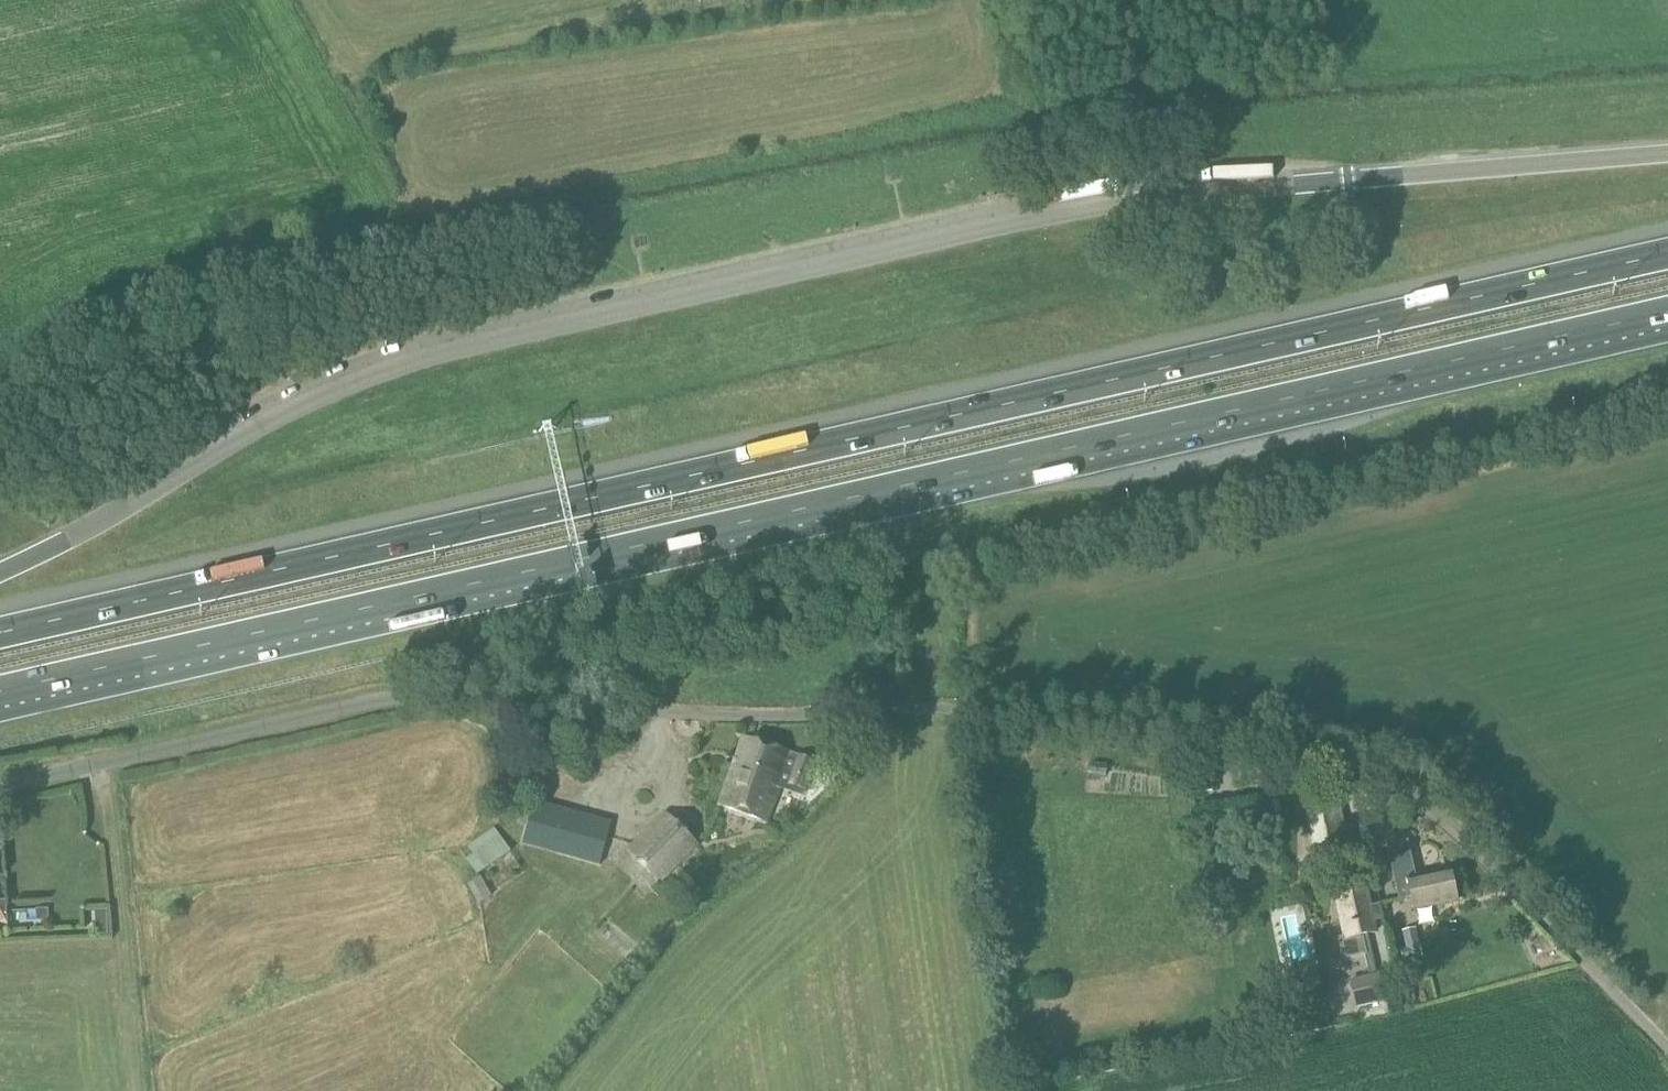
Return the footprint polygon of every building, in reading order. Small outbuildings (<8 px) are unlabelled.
[(792,755),(792,754),(743,738),(720,806),(767,822),(779,787),(803,795),(814,762),(797,756),(797,757),(792,755)] [(1308,827),(1344,819),(1338,791),(1302,800),(1308,827)] [(599,865),(610,823),(531,802),(520,844),(599,865)] [(659,884),(699,845),(666,812),(627,851),(659,884)] [(1314,853),(1349,846),(1344,819),(1308,827),(1314,853)] [(474,854),(467,859),(478,875),(511,852),(496,831),(494,828),(481,837),(468,846),(474,854)] [(1407,842),(1388,846),(1400,899),(1411,896),(1414,910),(1457,901),(1450,870),(1415,878),(1407,842)] [(1374,885),(1384,885),(1381,846),(1372,847),(1374,885)] [(479,904),(491,899),(480,878),(468,884),(479,904)] [(1367,890),(1336,897),(1344,937),(1337,938),(1341,962),(1365,957),(1361,936),(1376,932),(1374,920),(1382,918),(1379,904),(1371,906),(1367,890)] [(49,922),(49,911),(38,911),(38,922),(49,922)] [(1272,912),(1271,959),(1309,960),(1310,913),(1272,912)] [(1403,962),(1422,957),(1419,945),(1401,949),(1403,962)] [(1296,996),(1322,991),(1318,967),(1292,972),(1292,974),(1283,975),(1287,993),(1295,991),(1296,996)] [(1355,1011),(1387,1001),(1379,975),(1347,984),(1355,1011)]
